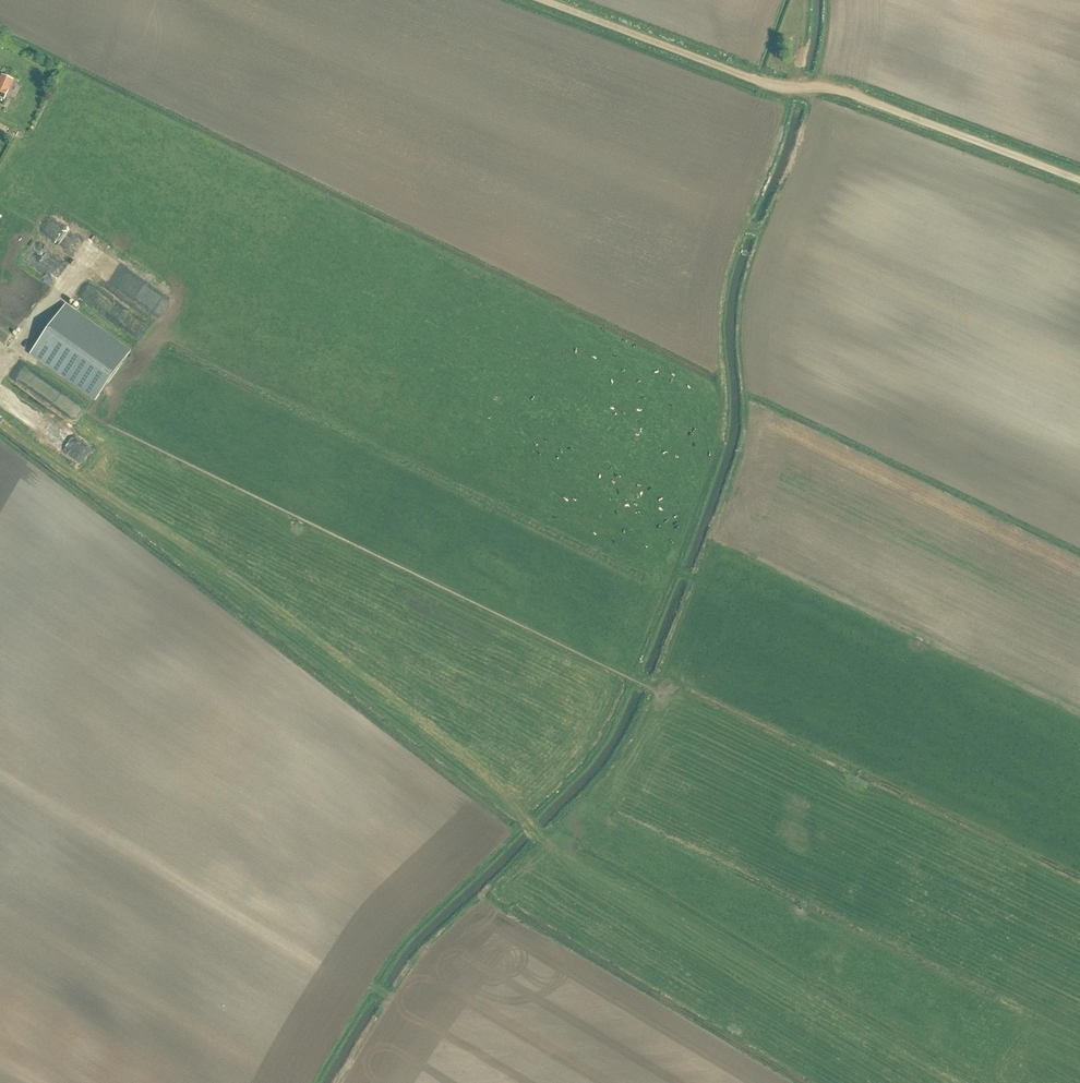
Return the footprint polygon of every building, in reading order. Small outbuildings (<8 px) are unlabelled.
[(4,101),(13,80),(2,75),(0,79),(0,99),(4,101)] [(43,236),(71,248),(77,235),(49,223),(43,236)] [(48,277),(55,270),(48,263),(41,270),(48,277)] [(130,353),(65,307),(32,354),(96,400),(130,353)] [(47,394),(56,398),(59,391),(50,387),(47,394)] [(14,413),(18,404),(13,401),(9,410),(14,413)] [(546,811),(537,821),(542,825),(551,816),(546,811)]
